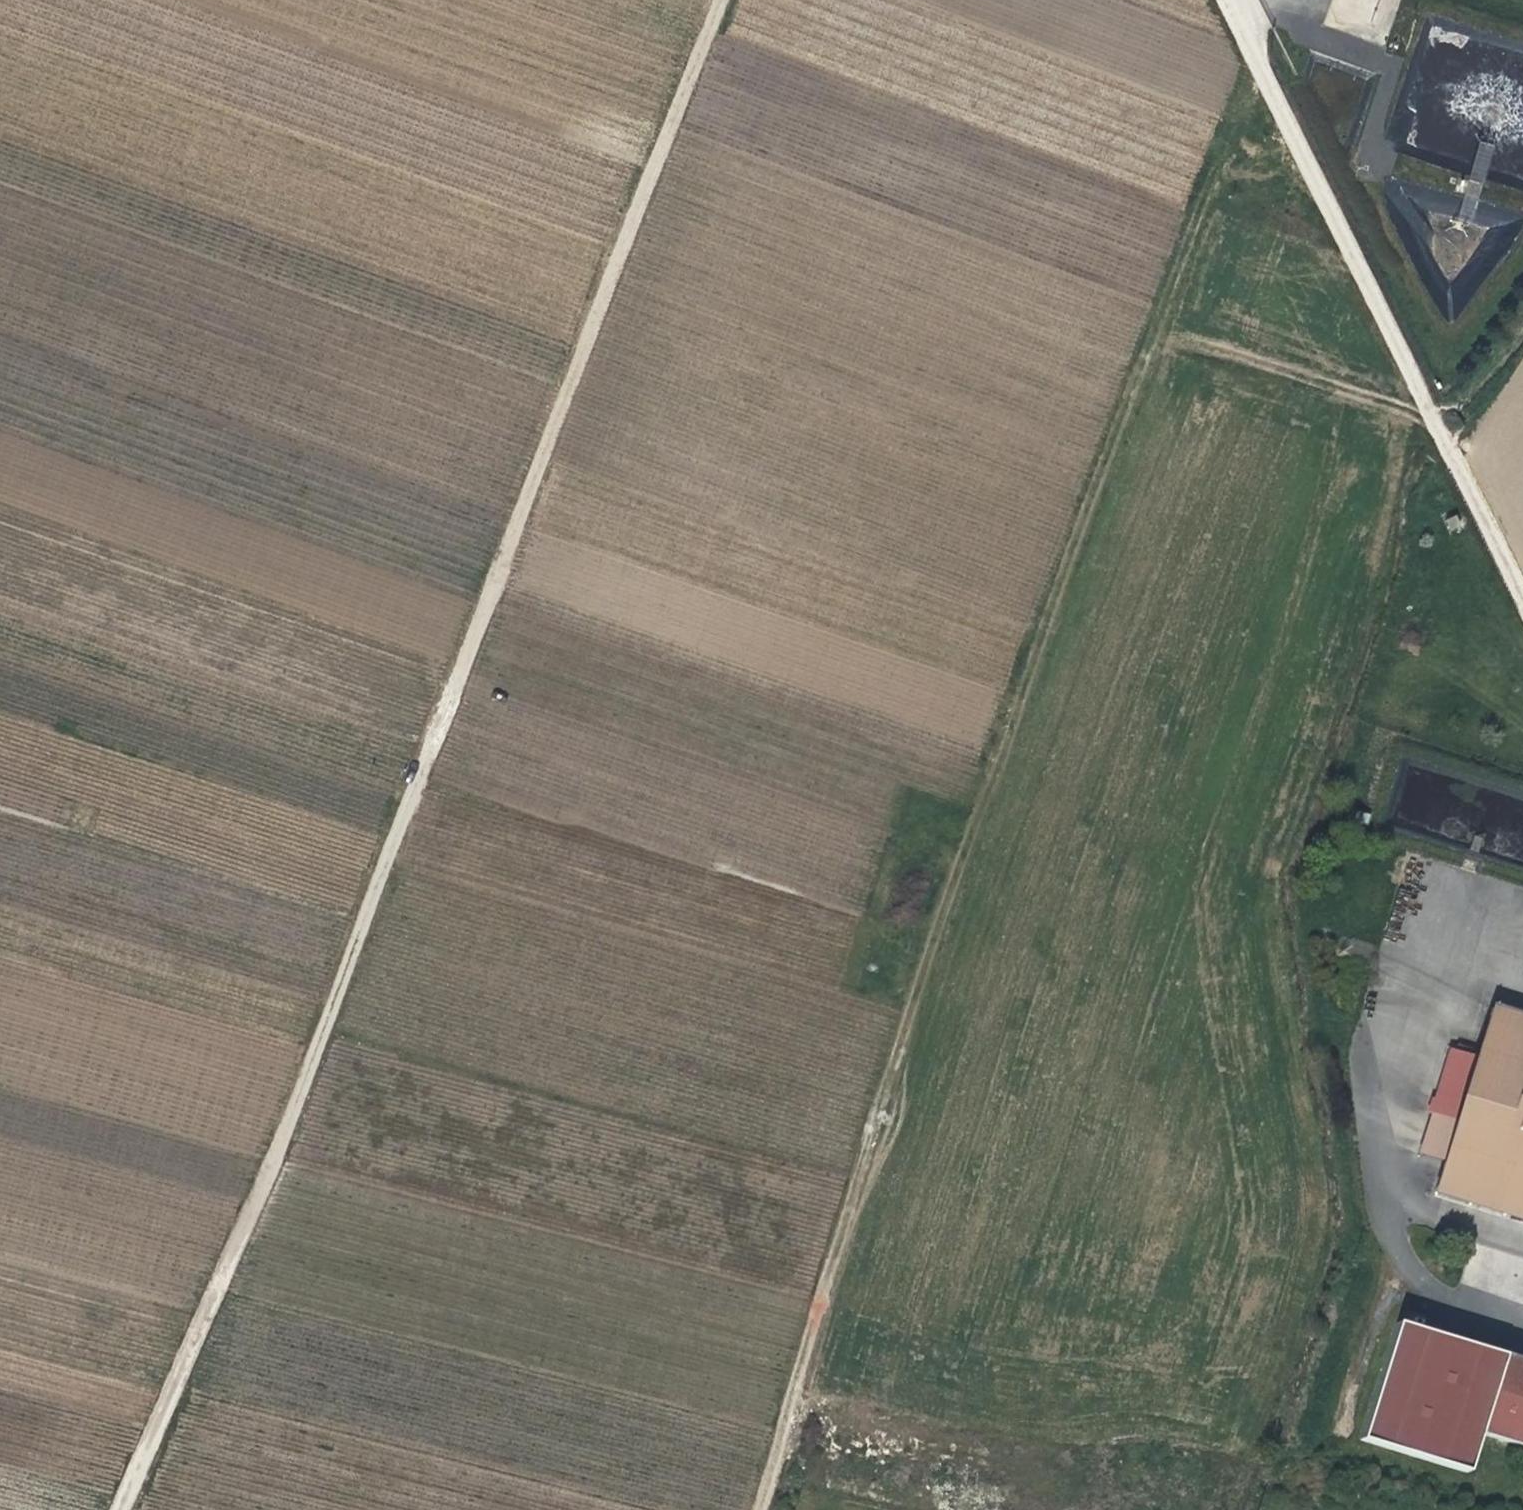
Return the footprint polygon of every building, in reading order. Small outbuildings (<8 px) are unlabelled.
[(1378,0),(1333,0),(1329,24),(1373,31),(1378,0)] [(1484,1042),(1522,1055),(1522,1015),(1495,1006),(1484,1042)] [(1436,1189),(1522,1217),(1522,1055),(1484,1042),(1478,1059),(1446,1159),(1436,1189)] [(1419,1150),(1446,1159),(1478,1059),(1451,1050),(1419,1150)] [(1358,1443),(1465,1476),(1477,1438),(1500,1361),(1393,1328),(1358,1443)] [(1500,1361),(1477,1438),(1522,1452),(1522,1368),(1500,1361)]
